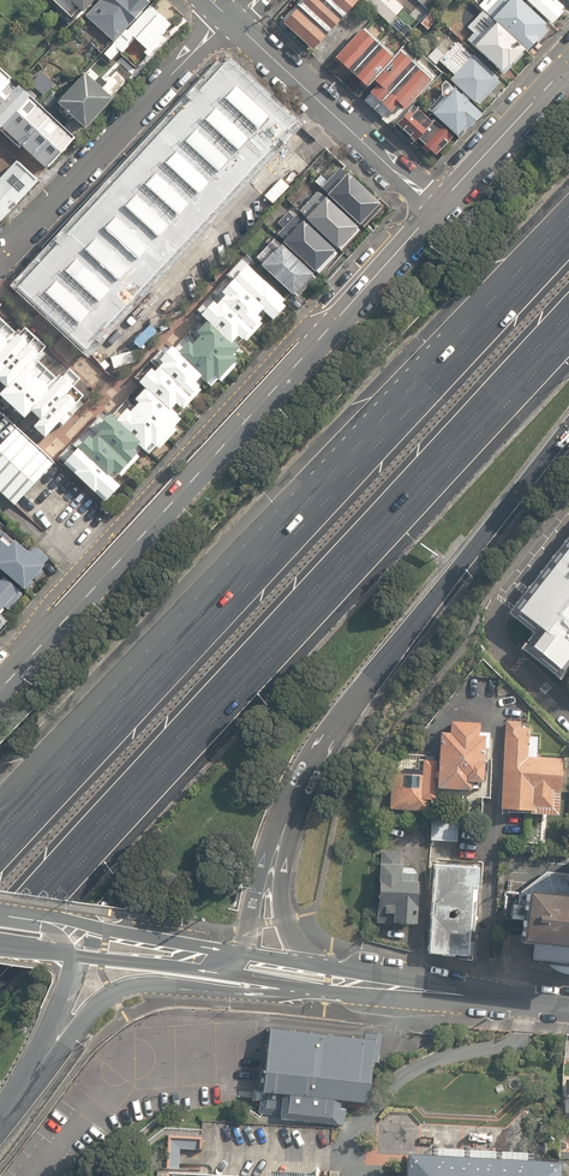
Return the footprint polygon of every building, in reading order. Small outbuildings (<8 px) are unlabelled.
[(99,0),(55,0),(76,18),(85,8),(89,11),(99,0)] [(148,0),(103,0),(88,16),(112,39),(149,1),(148,0)] [(105,50),(114,59),(134,38),(146,49),(143,52),(149,58),(179,25),(152,0),(151,0),(105,50)] [(362,3),(359,0),(306,0),(281,27),(314,57),(362,3)] [(481,10),(465,28),(472,34),(465,41),(505,77),(526,54),(529,57),(553,30),(520,0),(482,0),(476,6),(481,10)] [(553,30),(568,12),(568,9),(561,1),(562,0),(520,0),(553,30)] [(371,95),(369,97),(392,118),(399,110),(403,114),(434,80),(402,51),(396,57),(363,28),(333,61),(371,95)] [(458,43),(438,65),(453,77),(450,80),(479,106),(501,82),(458,43)] [(295,121),(224,57),(19,286),(90,350),(295,121)] [(0,67),(0,87),(10,77),(0,67)] [(115,95),(85,70),(59,100),(88,125),(115,95)] [(418,145),(434,160),(439,154),(440,154),(442,155),(444,155),(446,155),(447,154),(449,153),(450,152),(450,150),(450,148),(450,147),(450,145),(449,144),(453,139),(458,144),(468,132),(471,135),(486,118),(453,88),(428,116),(415,104),(393,128),(415,148),(418,145)] [(29,98),(0,128),(0,129),(46,174),(76,144),(29,98)] [(344,164),(324,186),(366,226),(387,204),(344,164)] [(1,231),(42,188),(21,167),(0,189),(0,232),(1,231)] [(344,249),(365,227),(324,189),(304,211),(344,249)] [(308,217),(302,211),(286,229),(291,234),(287,239),(322,272),(343,250),(308,217)] [(298,295),(320,272),(288,242),(286,244),(276,234),(257,255),(298,295)] [(268,321),(263,315),(267,311),(278,322),(291,307),(286,302),(290,298),(245,256),(228,275),(231,277),(214,295),(211,293),(196,308),(206,317),(190,334),(194,338),(162,372),(158,368),(143,383),(149,389),(139,399),(144,404),(136,412),(125,402),(111,418),(106,413),(75,445),(79,449),(65,464),(69,468),(73,464),(82,472),(80,475),(100,494),(102,492),(111,501),(126,485),(121,481),(148,452),(152,456),(156,451),(153,448),(156,445),(160,449),(180,428),(178,426),(185,418),(177,410),(181,406),(186,411),(207,388),(202,384),(207,379),(211,384),(218,377),(223,382),(250,353),(239,343),(244,337),(249,342),(268,321)] [(6,397),(0,403),(26,428),(34,420),(41,427),(35,433),(47,445),(88,402),(76,390),(83,383),(71,372),(59,384),(38,364),(50,352),(26,329),(18,337),(0,320),(0,391),(6,397)] [(15,430),(0,446),(0,495),(12,506),(51,463),(15,430)] [(4,533),(0,537),(0,639),(11,627),(2,619),(21,597),(25,601),(47,577),(42,573),(52,563),(35,548),(28,555),(4,533)] [(508,614),(534,633),(521,650),(559,679),(568,666),(568,535),(508,614)] [(521,723),(506,722),(499,811),(530,813),(530,816),(557,818),(562,761),(536,759),(537,739),(530,738),(530,729),(520,729),(521,723)] [(435,802),(436,791),(470,793),(470,791),(480,791),(481,785),(483,786),(483,773),(487,774),(487,764),(484,764),(485,751),(488,751),(489,735),(479,735),(480,726),(450,724),(449,735),(440,734),(438,762),(426,761),(426,756),(406,754),(397,765),(397,775),(392,774),(390,810),(429,814),(430,802),(435,802)] [(430,841),(457,843),(458,822),(432,820),(430,841)] [(379,865),(376,923),(416,925),(418,883),(418,875),(415,874),(415,873),(412,869),(403,869),(401,871),(402,866),(401,866),(401,852),(381,851),(380,865),(379,865)] [(477,889),(479,869),(435,866),(429,952),(429,954),(431,954),(466,957),(467,956),(468,955),(472,888),(477,889)] [(522,893),(516,946),(531,948),(530,961),(540,962),(540,963),(545,964),(548,967),(551,970),(555,973),(562,975),(567,976),(568,976),(568,898),(522,893)] [(365,1037),(271,1027),(264,1091),(254,1090),(253,1099),(261,1100),(259,1114),(281,1116),(281,1119),(339,1125),(339,1124),(345,1125),(347,1108),(341,1108),(342,1099),(369,1102),(374,1061),(379,1062),(383,1034),(365,1031),(365,1037)] [(562,1167),(409,1158),(408,1175),(562,1175),(562,1167)]
